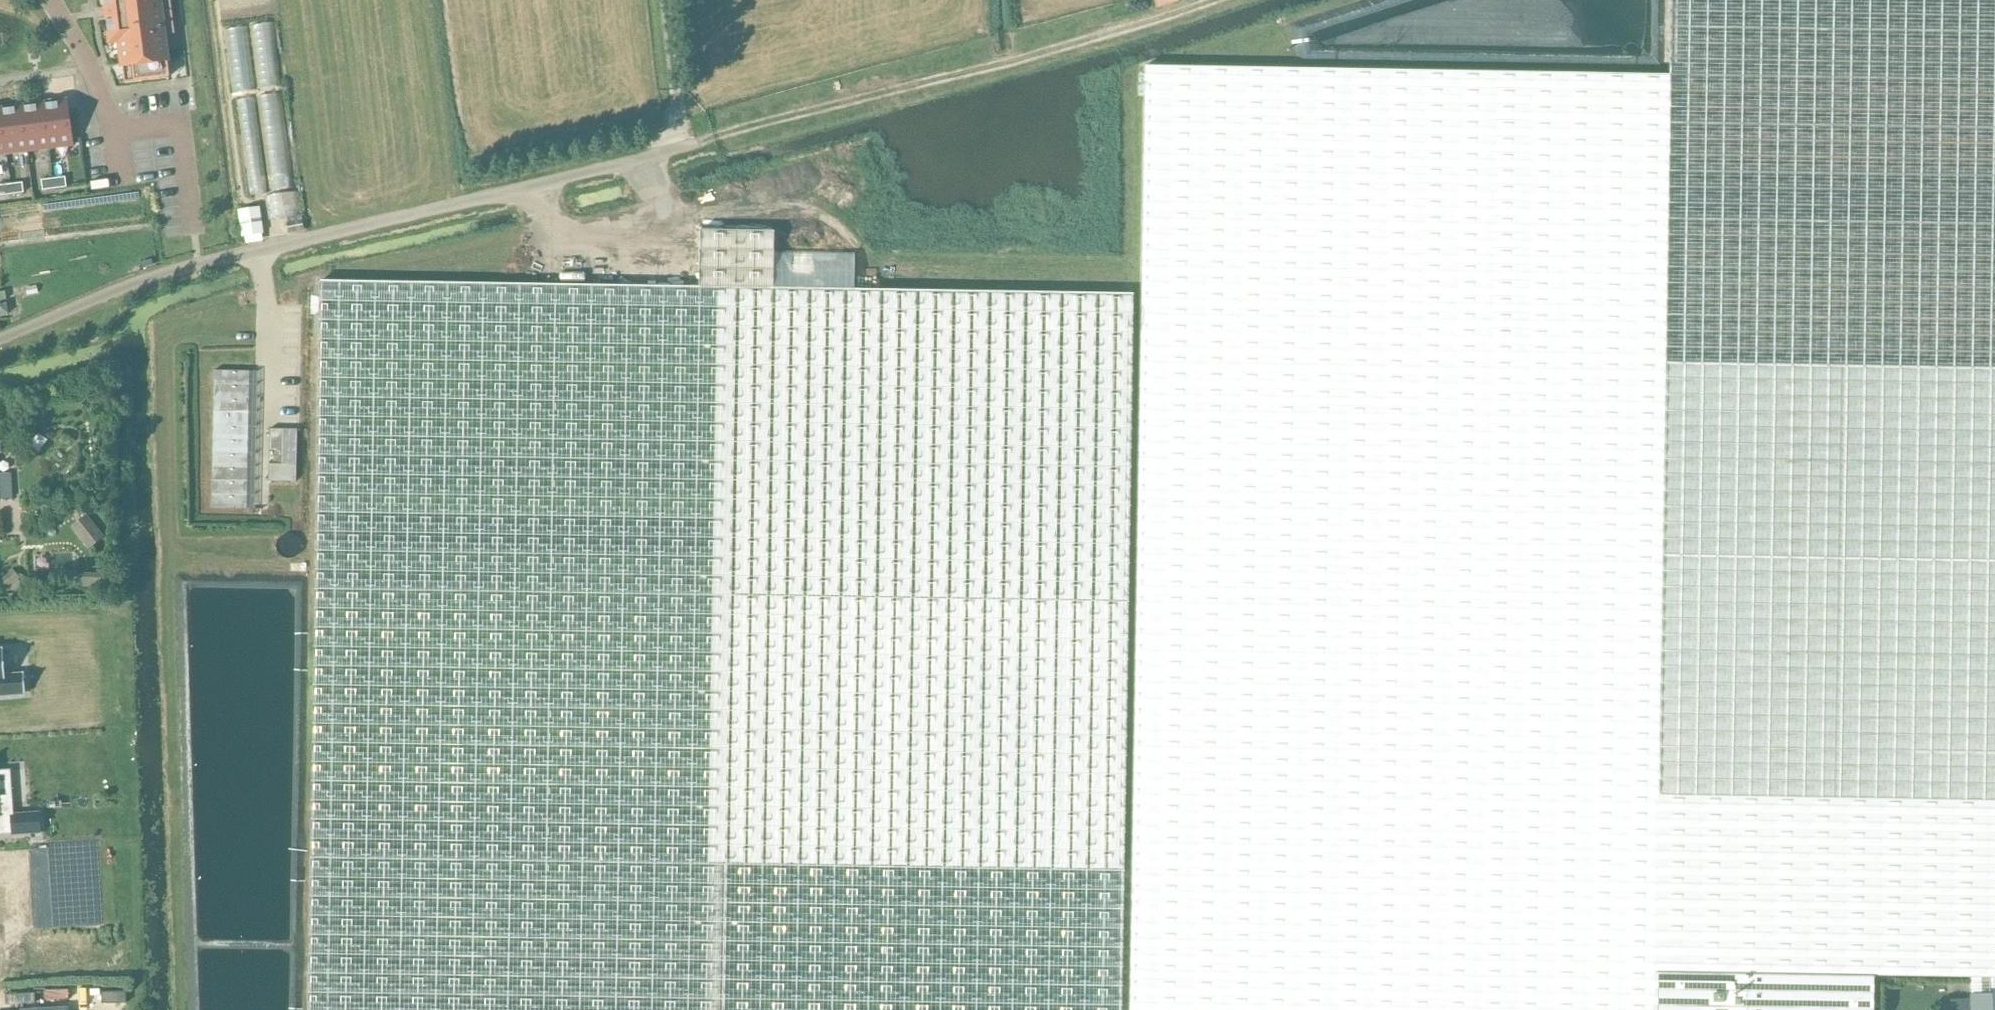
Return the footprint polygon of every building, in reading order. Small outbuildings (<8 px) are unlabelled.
[(110,42),(120,41),(125,82),(170,77),(164,35),(175,34),(171,0),(104,0),(110,42)] [(1672,953),(1994,957),(1994,0),(1691,0),(1672,953)] [(255,87),(253,31),(237,32),(239,88),(255,87)] [(1669,75),(1145,67),(1130,1009),(1654,1009),(1669,75)] [(46,104),(44,104),(50,147),(72,144),(71,141),(75,140),(74,128),(70,129),(66,102),(58,103),(57,99),(46,100),(46,104)] [(44,104),(22,107),(28,150),(50,147),(44,104)] [(22,107),(1,110),(6,153),(28,150),(22,107)] [(53,179),(55,189),(67,187),(65,177),(53,179)] [(41,180),(43,190),(55,189),(53,179),(41,180)] [(11,184),(12,194),(24,193),(23,183),(11,184)] [(12,194),(11,184),(0,185),(0,196),(12,194)] [(261,209),(239,211),(242,235),(263,233),(261,209)] [(302,219),(288,222),(290,232),(304,229),(302,219)] [(310,1009),(1122,1009),(1134,295),(774,289),(775,232),(701,230),(700,287),(322,281),(310,1009)] [(214,371),(214,384),(250,385),(250,371),(214,371)] [(214,384),(214,398),(249,399),(250,385),(214,384)] [(214,398),(213,412),(249,413),(249,399),(214,398)] [(213,412),(213,426),(249,426),(249,413),(213,412)] [(213,426),(213,439),(248,440),(249,426),(213,426)] [(270,429),(269,464),(297,465),(298,430),(279,429),(270,429)] [(213,439),(213,453),(248,454),(248,440),(213,439)] [(213,453),(212,467),(248,468),(248,454),(213,453)] [(212,467),(212,481),(248,482),(248,468),(212,467)] [(212,481),(212,495),(247,495),(248,482),(212,481)] [(212,495),(211,508),(247,509),(247,495),(212,495)] [(104,537),(86,515),(71,527),(89,550),(104,537)] [(0,652),(0,698),(30,697),(30,677),(10,678),(10,652),(0,652)] [(12,818),(13,818),(13,815),(12,802),(0,803),(0,819),(12,818)] [(13,818),(12,818),(13,834),(41,832),(39,813),(13,815),(13,818)] [(1654,1009),(1869,1009),(1869,974),(1655,973),(1654,1009)] [(95,1001),(126,1000),(126,989),(94,990),(95,1001)] [(1971,995),(1969,995),(1970,1009),(1994,1009),(1994,994),(1971,995)]
